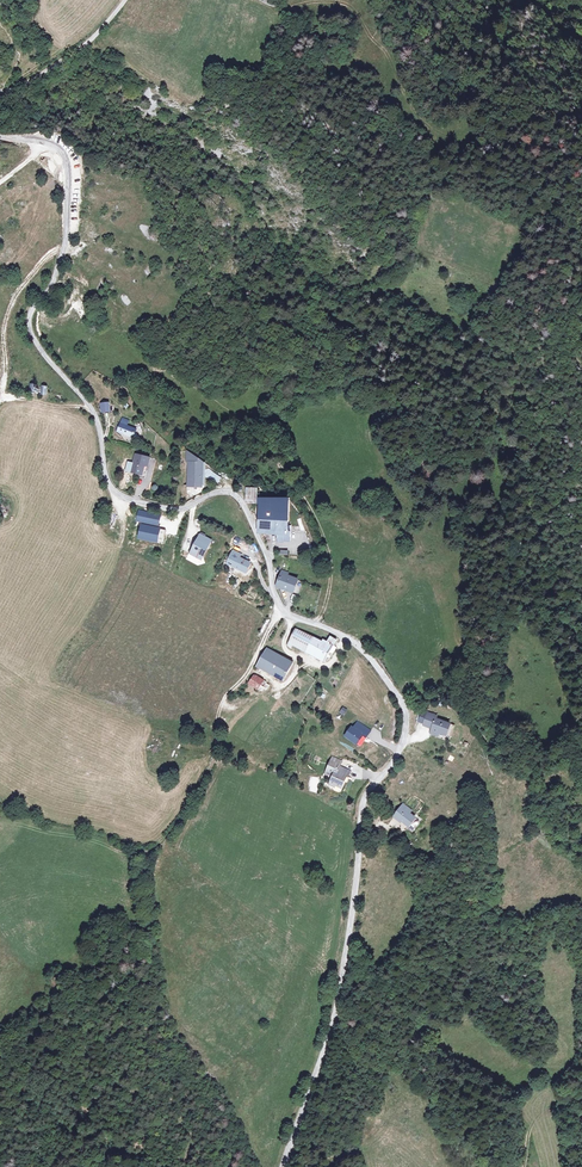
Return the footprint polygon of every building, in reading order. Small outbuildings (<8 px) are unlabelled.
[(29,393),(39,393),(39,388),(35,389),(34,383),(28,383),(29,393)] [(117,427),(114,435),(130,442),(134,434),(124,429),(126,424),(120,422),(117,427)] [(148,456),(133,452),(129,469),(139,471),(139,474),(143,475),(145,468),(141,467),(142,463),(146,464),(148,456)] [(190,487),(202,488),(204,469),(201,468),(201,464),(189,453),(188,463),(191,464),(190,487)] [(219,490),(220,490),(222,482),(214,480),(212,489),(219,490)] [(280,538),(280,544),(293,545),(294,536),(287,535),(289,507),(259,503),(260,492),(249,492),(248,505),(263,507),(260,536),(280,538)] [(154,515),(147,513),(141,531),(148,533),(154,515)] [(205,547),(194,541),(186,556),(194,561),(199,559),(205,547)] [(246,566),(227,557),(223,566),(242,575),(246,566)] [(275,585),(275,586),(303,596),(308,582),(286,575),(286,571),(281,569),(279,573),(275,585)] [(292,648),(294,644),(327,660),(331,653),(335,655),(338,648),(334,646),(337,640),(329,637),(326,642),(322,640),(321,642),(296,631),(287,646),(292,648)] [(283,679),(291,662),(267,648),(259,666),(283,679)] [(258,693),(265,696),(272,683),(253,673),(249,682),(260,688),(258,693)] [(435,717),(426,713),(421,726),(425,727),(430,729),(430,731),(443,736),(448,725),(434,720),(435,717)] [(371,730),(357,720),(353,726),(351,725),(344,735),(355,743),(362,735),(365,738),(371,730)] [(332,777),(330,782),(341,787),(346,776),(347,776),(350,771),(338,766),(341,761),(332,757),(325,774),(332,777)] [(408,826),(415,818),(401,806),(393,815),(398,819),(399,818),(408,826)]
